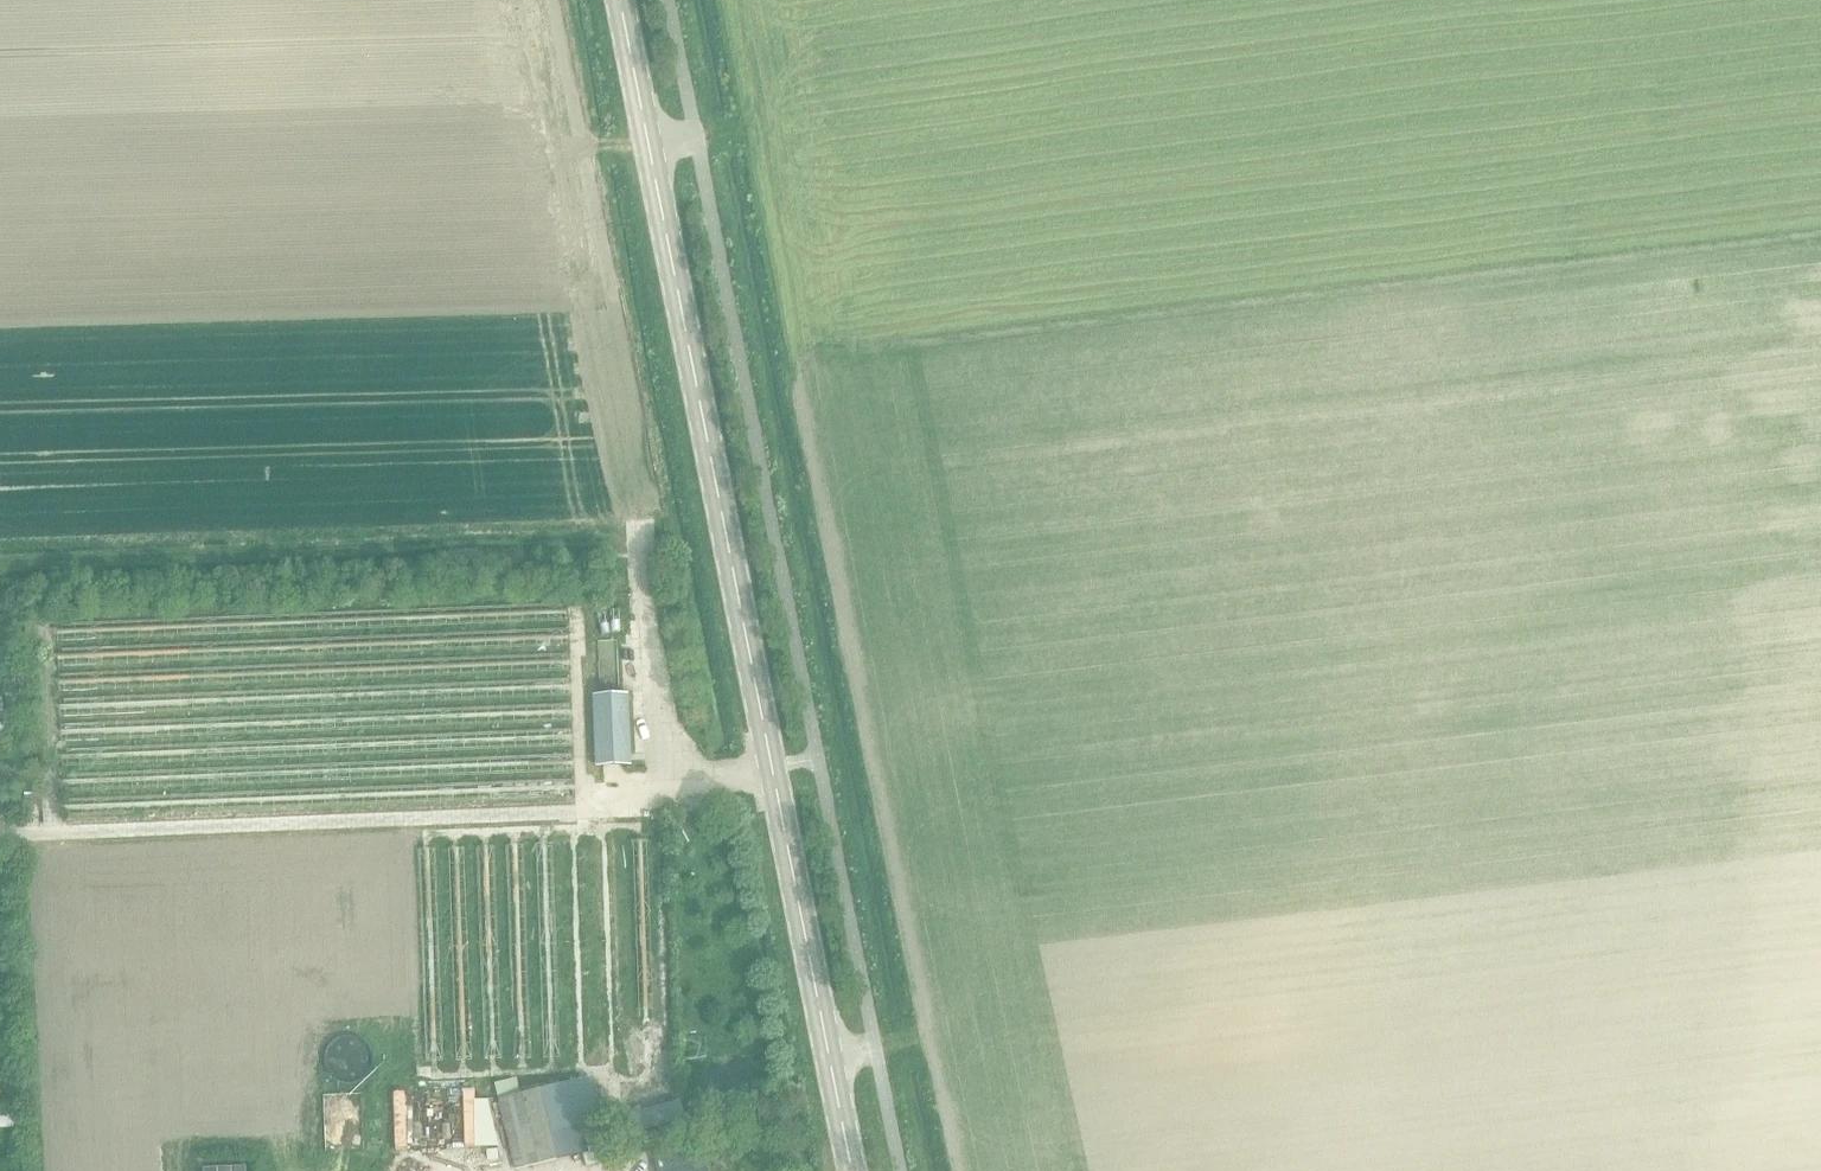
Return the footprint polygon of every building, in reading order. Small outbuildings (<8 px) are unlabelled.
[(586,693),(590,764),(624,763),(622,690),(586,693)] [(497,1096),(514,1167),(584,1150),(579,1127),(601,1121),(589,1074),(497,1096)] [(418,1137),(416,1080),(404,1081),(405,1138),(418,1137)] [(23,1116),(23,1098),(0,1098),(0,1116),(23,1116)] [(22,1164),(0,1163),(0,1170),(21,1170),(22,1164)]
